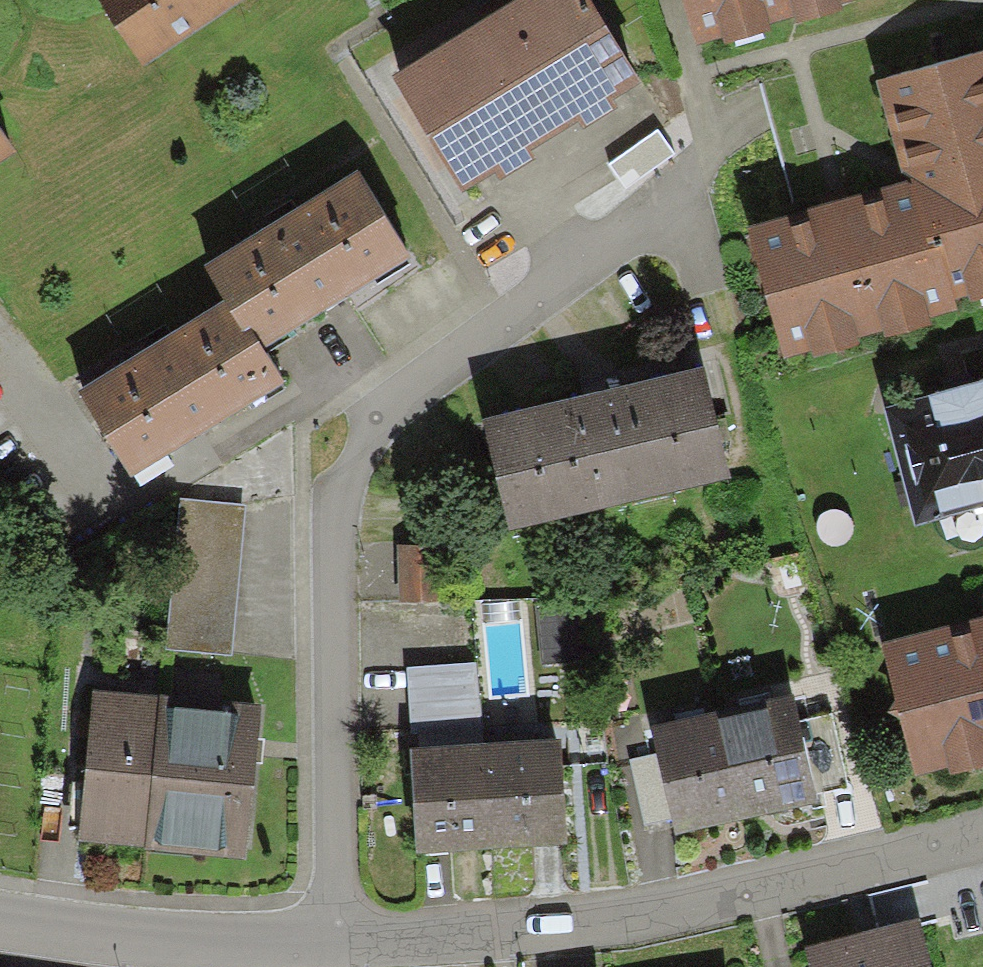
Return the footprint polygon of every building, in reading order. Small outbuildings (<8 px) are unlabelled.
[(136,37),(193,0),(111,0),(136,37)] [(591,0),(492,0),(392,62),(454,162),(625,55),(591,0)] [(688,13),(721,4),(720,0),(684,0),(688,13)] [(982,154),(982,79),(972,36),(884,59),(914,172),(982,154)] [(748,215),(777,327),(811,318),(807,303),(836,295),(840,310),(879,300),(876,287),(913,277),(917,290),(943,283),(940,268),(967,261),(963,249),(982,244),(982,154),(914,172),(748,215)] [(222,282),(250,327),(399,231),(350,156),(202,251),(222,282)] [(222,282),(76,376),(127,454),(272,361),(250,327),(222,282)] [(693,347),(480,401),(505,500),(718,446),(693,347)] [(884,388),(913,500),(982,481),(982,363),(884,388)] [(234,487),(169,482),(159,634),(224,639),(234,487)] [(428,533),(392,535),(394,578),(431,576),(428,533)] [(875,628),(907,751),(946,741),(942,723),(979,713),(982,725),(982,600),(875,628)] [(807,771),(791,703),(787,682),(716,698),(737,786),(779,777),(782,792),(810,785),(807,771)] [(142,819),(154,690),(89,684),(77,813),(142,819)] [(154,690),(142,819),(241,828),(253,699),(154,690)] [(791,703),(807,771),(837,764),(822,696),(791,703)] [(652,734),(669,802),(737,786),(716,698),(648,714),(652,734)] [(478,727),(484,821),(553,817),(547,723),(478,727)] [(484,821),(478,727),(407,731),(413,825),(484,821)] [(669,802),(652,734),(623,741),(639,810),(669,802)] [(804,932),(811,966),(930,966),(918,909),(804,932)]
